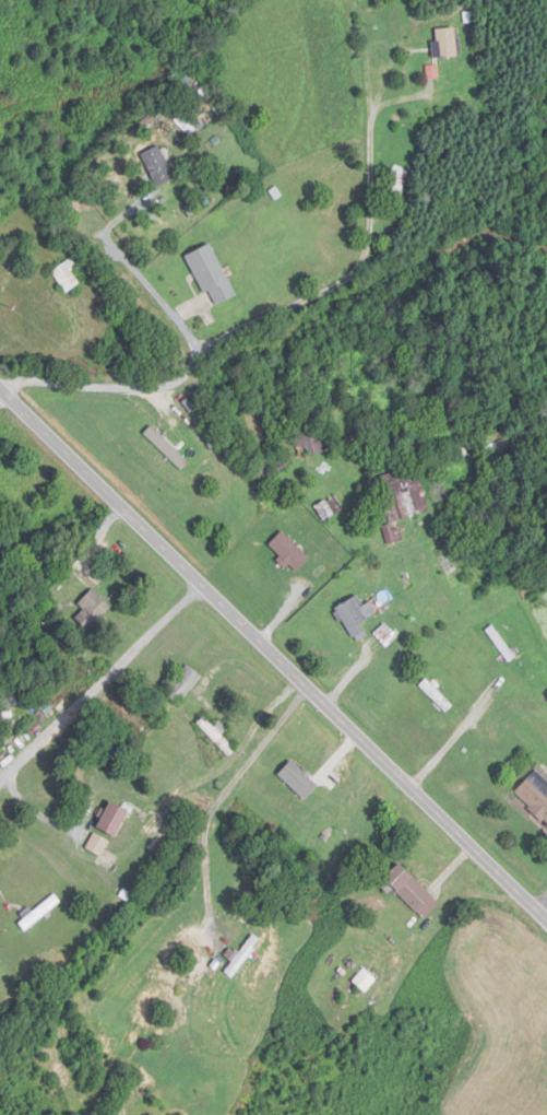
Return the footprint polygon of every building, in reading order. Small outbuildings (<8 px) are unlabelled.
[(456,28),(437,29),(438,41),(433,41),(435,58),(458,56),(456,28)] [(168,83),(178,94),(196,79),(186,67),(168,83)] [(157,188),(175,179),(160,146),(142,155),(157,188)] [(412,173),(398,166),(385,191),(399,198),(412,173)] [(213,308),(237,296),(211,244),(187,256),(213,308)] [(82,264),(77,256),(52,271),(66,293),(81,284),(73,271),(82,264)] [(295,439),(303,460),(332,448),(323,427),(295,439)] [(388,544),(403,540),(398,522),(429,513),(417,467),(377,478),(390,524),(384,526),(388,544)] [(317,507),(326,522),(345,511),(336,496),(317,507)] [(77,619),(88,631),(112,609),(94,589),(78,605),(84,612),(77,619)] [(371,603),(364,607),(357,596),(335,610),(353,638),(372,626),(368,619),(378,613),(371,603)] [(489,630),(509,663),(515,659),(495,626),(489,630)] [(377,645),(387,639),(382,631),(372,637),(377,645)] [(203,679),(187,663),(165,686),(181,702),(203,679)] [(422,686),(448,712),(454,707),(428,680),(422,686)] [(237,750),(222,736),(227,731),(220,723),(215,728),(205,718),(198,725),(230,757),(237,750)] [(280,774),(306,800),(320,787),(293,760),(280,774)] [(546,824),(546,779),(538,770),(515,793),(546,824)] [(99,828),(116,837),(130,812),(112,803),(99,828)] [(88,849),(102,856),(110,841),(95,833),(88,849)] [(434,896),(401,863),(385,879),(418,912),(434,896)] [(62,903),(54,894),(25,916),(28,920),(22,924),(26,930),(62,903)] [(262,941),(254,935),(240,954),(231,948),(226,956),(235,962),(227,972),(234,977),(262,941)] [(378,980),(365,968),(354,981),(366,993),(378,980)]
